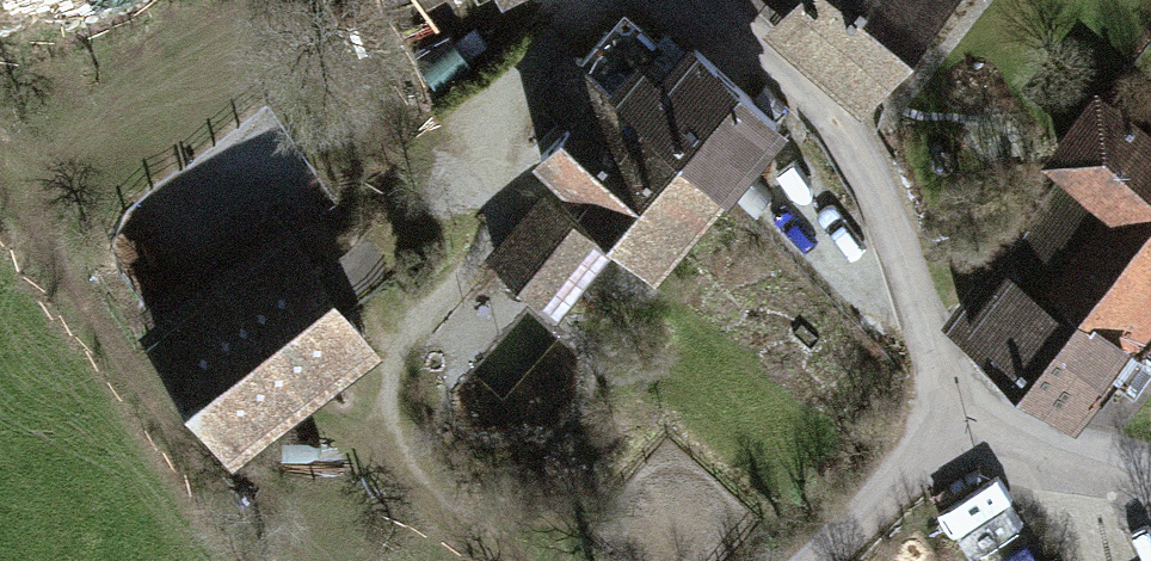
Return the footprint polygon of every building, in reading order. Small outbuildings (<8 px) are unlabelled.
[(721,186),(785,117),(688,34),(681,42),(633,0),(618,0),(572,53),(721,186)] [(769,11),(860,99),(898,60),(951,5),(956,0),(780,0),(769,11)] [(721,186),(572,53),(566,48),(539,79),(568,105),(526,151),(651,263),(721,186)] [(1001,242),(1133,341),(1150,320),(1150,126),(1097,85),(1040,156),(1058,170),(1001,242)] [(542,188),(485,248),(552,310),(606,253),(542,188)] [(283,214),(137,314),(228,446),(378,344),(283,214)] [(1133,341),(1001,242),(943,316),(1070,422),(1133,341)]
